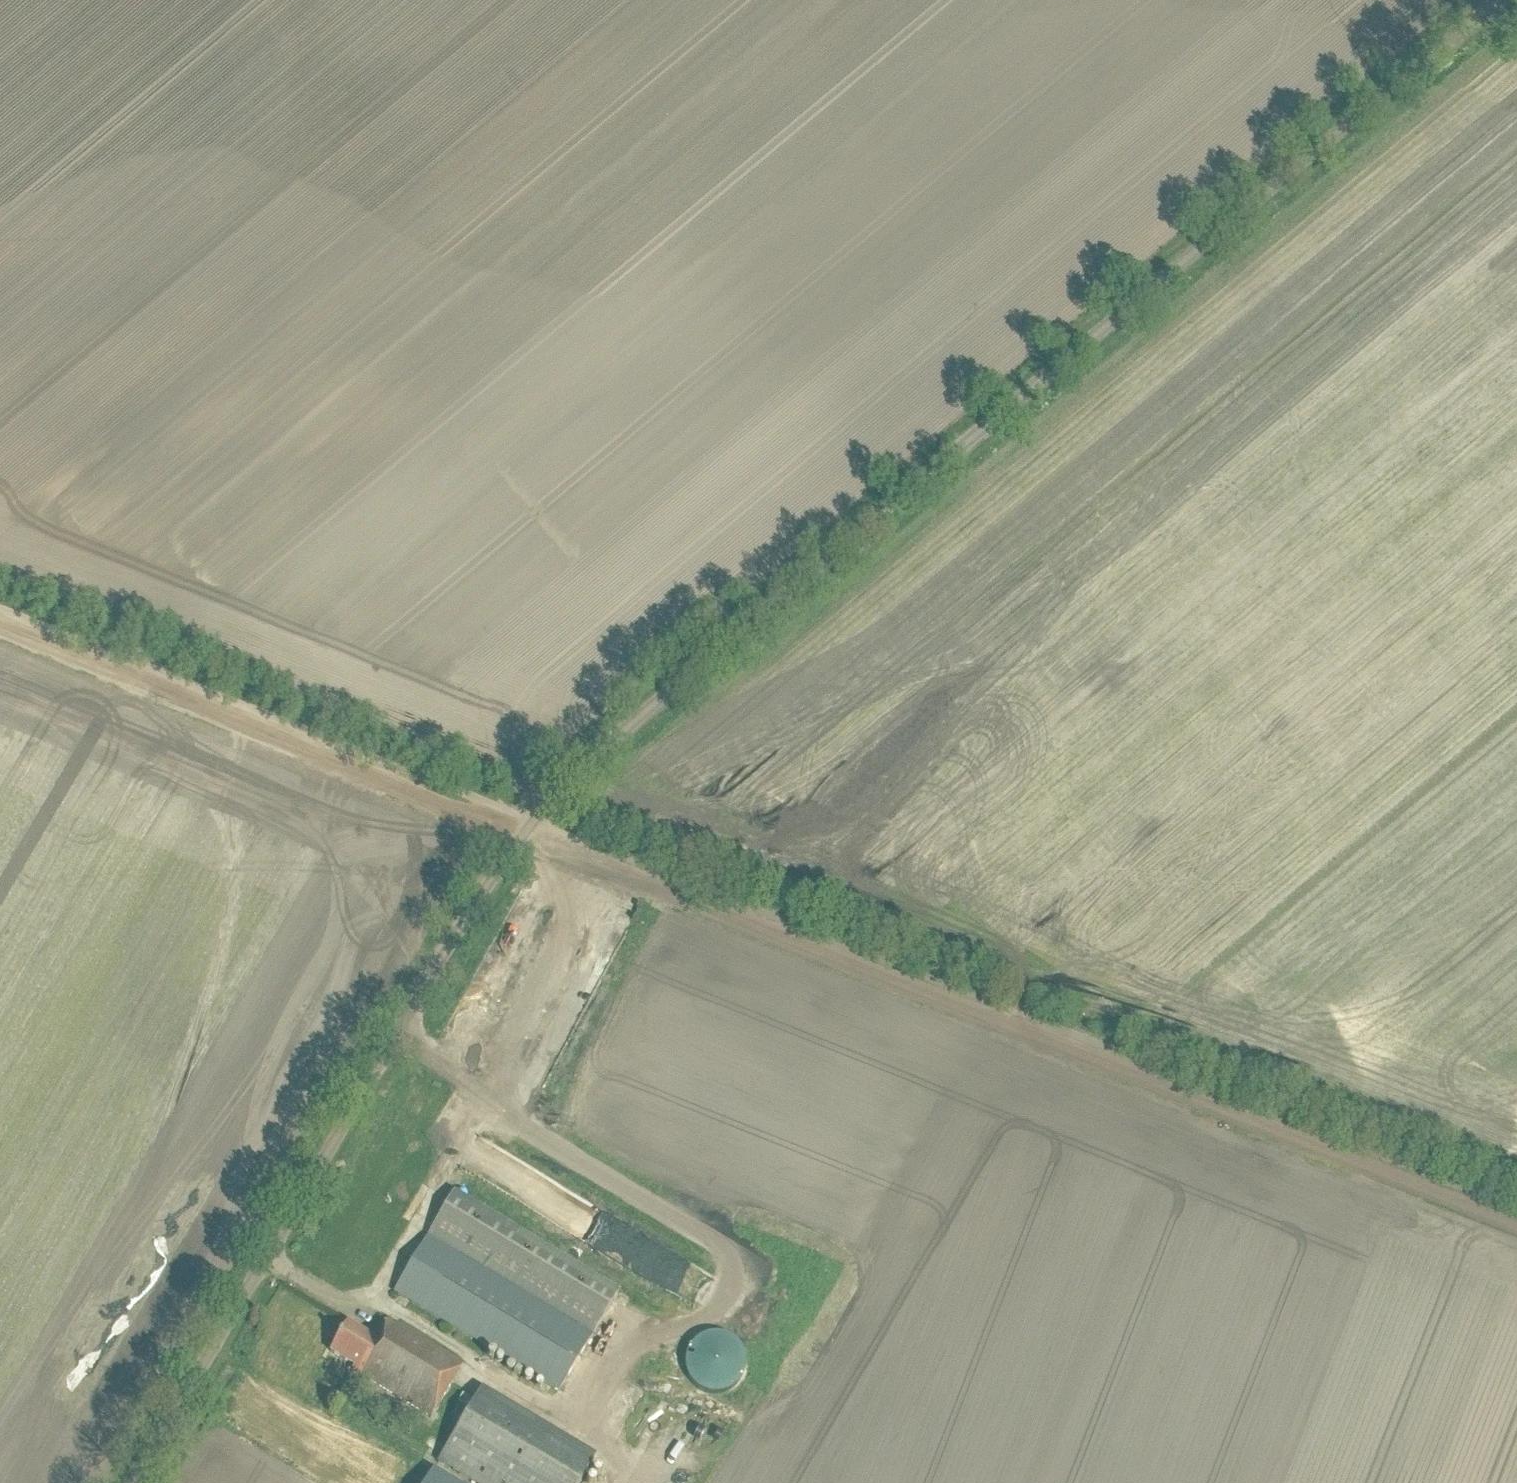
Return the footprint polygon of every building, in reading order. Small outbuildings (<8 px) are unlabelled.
[(559,1391),(618,1292),(452,1193),(393,1291),(559,1391)] [(460,1367),(385,1322),(373,1342),(345,1325),(327,1354),(351,1368),(349,1372),(428,1420),(460,1367)] [(701,1393),(713,1398),(725,1397),(737,1391),(745,1381),(748,1368),(745,1356),(738,1345),(727,1338),(714,1337),(702,1340),(692,1349),(687,1360),(686,1373),(691,1385),(701,1393)] [(483,1390),(475,1403),(464,1396),(451,1417),(462,1424),(427,1482),(583,1482),(597,1459),(483,1390)]
